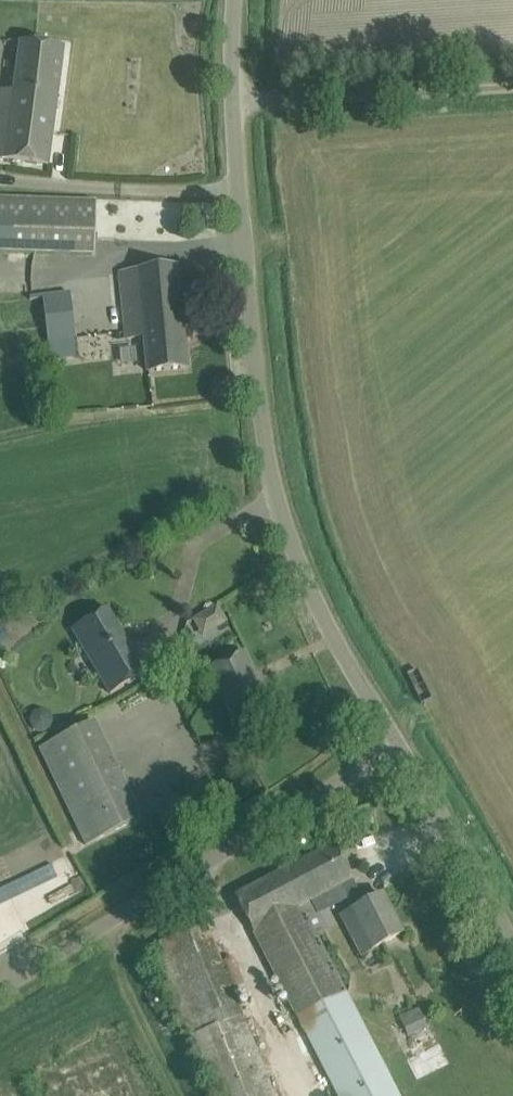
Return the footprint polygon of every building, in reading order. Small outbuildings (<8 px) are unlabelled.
[(42,45),(21,42),(14,90),(0,89),(0,159),(48,165),(64,48),(42,45)] [(95,256),(97,201),(0,198),(0,253),(95,256)] [(119,273),(126,338),(145,337),(148,371),(187,368),(177,267),(119,273)] [(49,343),(75,339),(69,294),(43,297),(49,343)] [(216,606),(201,614),(211,631),(225,623),(216,606)] [(72,629),(111,694),(152,670),(136,642),(130,646),(108,609),(72,629)] [(269,705),(245,654),(209,670),(233,721),(269,705)] [(40,747),(87,845),(141,818),(94,721),(40,747)] [(235,896),(340,1095),(403,1095),(314,926),(324,920),(313,899),(340,885),(353,878),(335,844),(235,896)] [(342,915),(363,954),(403,934),(382,895),(365,904),(352,879),(353,878),(340,885),(352,909),(342,915)] [(148,947),(180,1028),(186,1025),(214,1095),(275,1095),(206,923),(148,947)] [(424,1006),(402,1015),(411,1036),(400,1041),(407,1058),(440,1044),(424,1006)] [(124,1032),(58,1066),(67,1084),(43,1095),(156,1095),(124,1032)]
